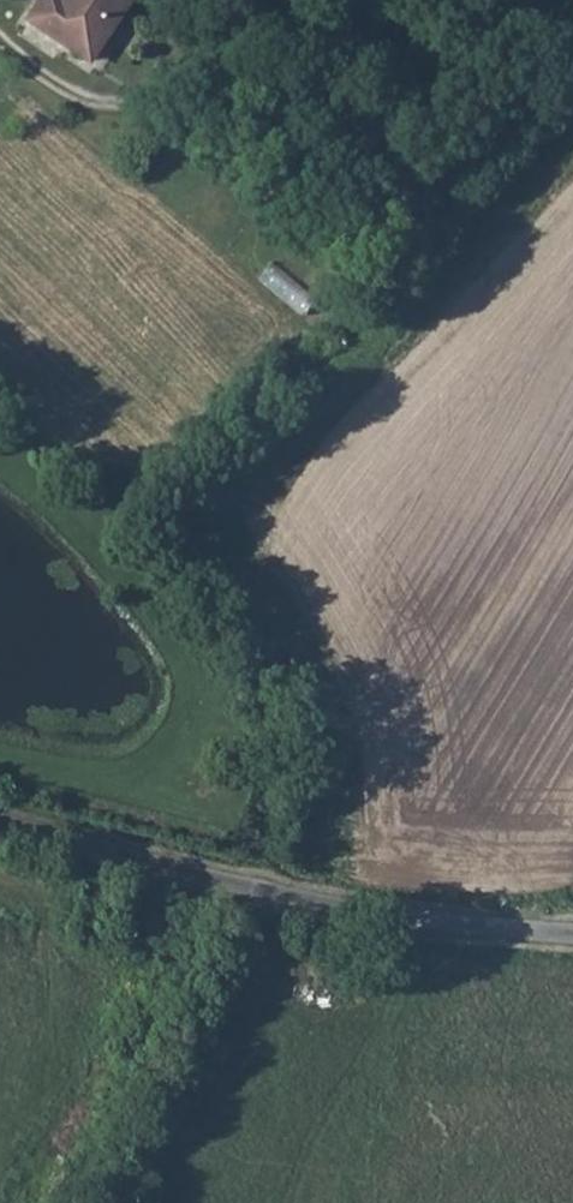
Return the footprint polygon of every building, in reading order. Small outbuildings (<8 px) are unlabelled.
[(34,7),(27,15),(84,61),(125,0),(52,0),(43,13),(34,7)] [(84,61),(27,15),(18,28),(78,69),(84,61)]
